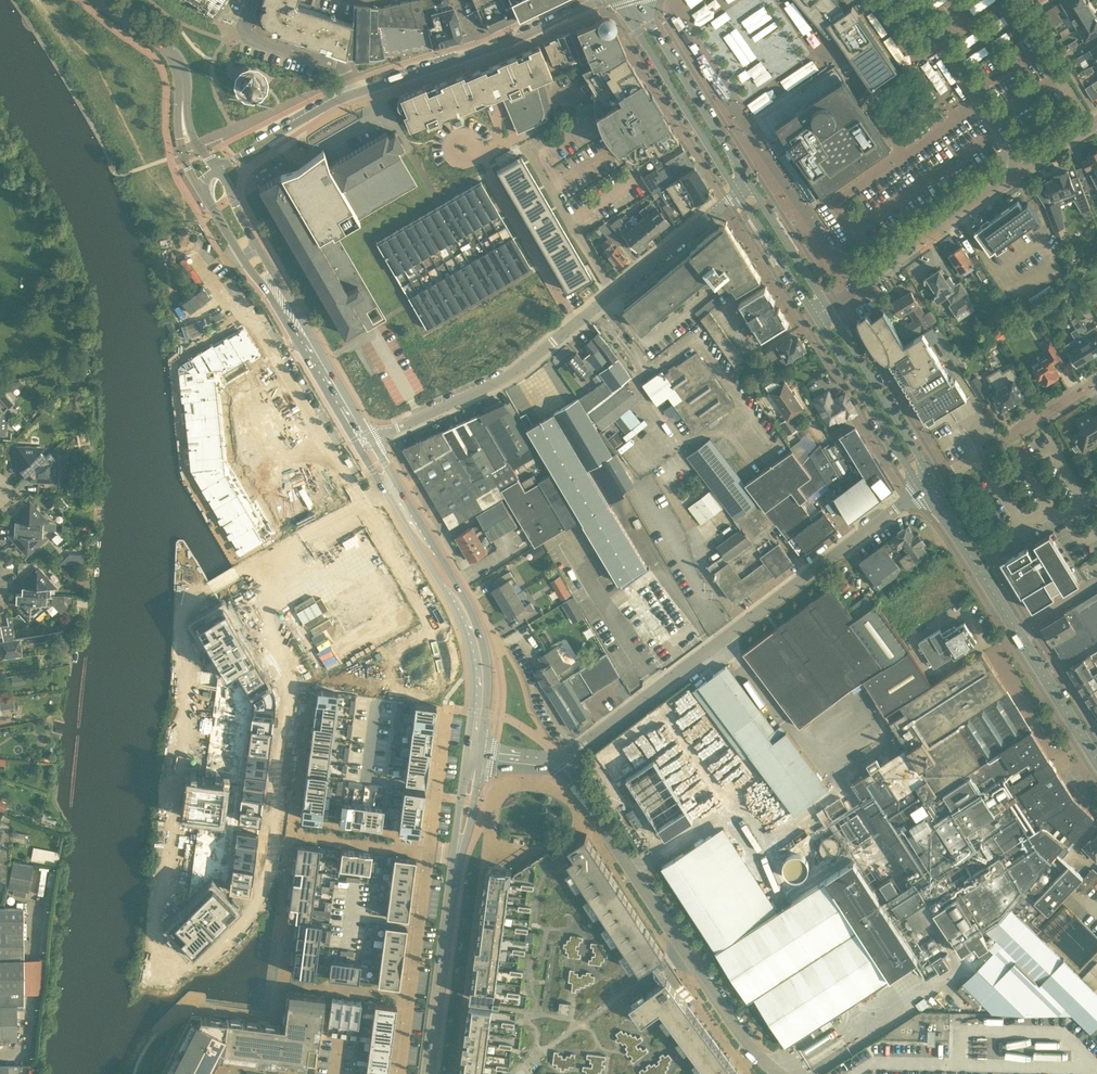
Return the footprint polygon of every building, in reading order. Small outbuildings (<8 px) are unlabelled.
[(215,16),(226,1),(231,2),(232,0),(190,0),(201,7),(202,5),(207,8),(206,10),(208,12),(215,16)] [(261,9),(260,14),(265,26),(271,28),(273,31),(287,36),(287,37),(288,38),(291,39),(293,39),(293,38),(345,56),(352,23),(297,5),(296,4),(295,2),(296,0),(262,0),(260,6),(261,9)] [(380,7),(378,29),(380,29),(383,55),(432,47),(427,28),(420,0),(413,0),(380,7)] [(427,28),(432,27),(428,14),(446,9),(445,5),(448,0),(420,0),(427,28)] [(476,7),(474,8),(484,22),(489,29),(489,30),(517,18),(509,0),(473,0),(476,7)] [(517,18),(554,0),(509,0),(517,18)] [(829,36),(834,33),(835,34),(853,59),(858,67),(872,86),(896,69),(897,69),(896,68),(870,30),(862,19),(858,13),(852,5),(850,7),(849,8),(846,10),(838,0),(798,0),(829,36)] [(1069,13),(1087,2),(1088,1),(1088,0),(1061,0),(1059,2),(1062,8),(1065,6),(1069,13)] [(1062,8),(1059,2),(1044,11),(1052,24),(1062,19),(1057,12),(1063,8),(1062,8)] [(1077,25),(1077,26),(1095,14),(1087,2),(1069,13),(1073,20),(1071,22),(1074,27),(1077,25)] [(353,18),(352,23),(345,56),(376,57),(383,55),(380,29),(378,29),(380,7),(356,5),(353,5),(353,12),(353,18)] [(453,8),(446,9),(428,14),(432,27),(427,28),(432,47),(448,43),(447,43),(457,40),(461,34),(457,19),(457,18),(453,8)] [(598,18),(597,20),(575,29),(591,66),(581,71),(586,78),(583,80),(589,88),(591,87),(595,94),(593,95),(593,98),(592,100),(593,102),(593,104),(593,106),(593,108),(593,110),(594,113),(594,114),(594,116),(595,119),(596,121),(596,123),(598,126),(598,128),(600,131),(602,134),(604,137),(605,139),(607,141),(608,143),(610,145),(612,147),(614,149),(616,150),(618,152),(622,155),(625,157),(629,159),(633,161),(635,159),(637,163),(663,148),(677,138),(660,111),(662,111),(661,108),(660,105),(659,103),(658,101),(656,98),(655,96),(652,93),(650,91),(649,93),(625,54),(625,53),(614,26),(615,25),(615,23),(615,21),(614,20),(613,18),(612,17),(611,16),(609,15),(607,14),(606,14),(604,14),(602,15),(601,16),(599,17),(598,18)] [(1095,14),(1077,26),(1081,33),(1079,35),(1082,40),(1096,30),(1096,16),(1096,15),(1095,15),(1095,14)] [(1063,35),(1070,31),(1067,26),(1060,31),(1063,35)] [(566,65),(569,70),(588,61),(583,49),(577,52),(568,32),(544,43),(553,63),(559,61),(562,67),(566,65)] [(1075,39),(1068,43),(1071,48),(1078,44),(1075,39)] [(515,55),(506,59),(505,57),(499,60),(500,62),(488,67),(484,68),(479,70),(478,69),(470,72),(469,71),(454,77),(453,76),(432,85),(431,83),(400,96),(399,97),(398,98),(398,99),(397,100),(396,101),(396,102),(396,103),(396,104),(396,105),(397,106),(397,107),(398,108),(399,109),(401,110),(402,111),(403,111),(404,111),(405,111),(407,110),(408,113),(405,114),(409,126),(411,130),(437,119),(438,121),(484,102),(495,97),(499,96),(501,95),(501,96),(502,96),(505,103),(510,112),(513,115),(518,121),(525,128),(530,127),(534,125),(536,124),(537,123),(538,122),(540,121),(541,119),(542,118),(542,116),(543,115),(543,114),(543,112),(543,110),(543,109),(543,108),(546,107),(549,106),(550,106),(544,83),(543,79),(551,75),(538,45),(537,46),(536,44),(530,47),(531,49),(522,52),(521,51),(515,53),(515,55)] [(1089,49),(1092,54),(1093,53),(1096,57),(1096,56),(1096,44),(1089,49)] [(1079,62),(1086,57),(1083,53),(1076,57),(1079,62)] [(776,126),(783,136),(771,145),(778,155),(790,146),(823,193),(891,146),(856,97),(847,84),(845,80),(843,77),(837,69),(835,65),(820,75),(829,89),(776,126)] [(1087,75),(1094,70),(1092,65),(1084,70),(1087,75)] [(241,88),(241,89),(242,90),(243,91),(244,92),(245,92),(246,93),(247,93),(248,94),(249,94),(250,94),(251,94),(253,94),(254,94),(255,93),(256,93),(257,92),(258,91),(259,90),(259,89),(260,88),(260,87),(261,86),(261,85),(261,83),(261,82),(261,81),(260,80),(260,79),(259,78),(259,77),(258,76),(257,75),(256,74),(255,74),(254,73),(253,73),(251,73),(250,73),(249,73),(248,73),(247,74),(245,74),(244,75),(243,76),(242,77),(241,78),(241,79),(240,81),(240,82),(240,83),(240,84),(240,85),(240,87),(241,88)] [(1095,87),(1096,86),(1096,80),(1092,83),(1086,87),(1093,99),(1096,96),(1096,90),(1095,87)] [(280,175),(281,176),(280,177),(279,176),(258,188),(344,335),(363,324),(362,323),(364,321),(367,326),(371,324),(362,310),(374,303),(332,231),(415,183),(397,150),(403,147),(395,133),(388,136),(386,132),(361,147),(352,152),(329,165),(330,167),(328,168),(328,166),(324,154),(323,151),(314,162),(314,163),(307,168),(298,173),(297,172),(280,175)] [(650,192),(651,193),(677,178),(674,173),(691,163),(685,153),(684,152),(679,144),(651,161),(656,168),(642,177),(640,174),(639,174),(650,192)] [(494,158),(496,161),(498,164),(500,167),(515,158),(510,149),(494,158)] [(1096,184),(1096,150),(1088,154),(1089,156),(1083,160),(1087,168),(1094,165),(1096,171),(1091,174),(1096,184)] [(785,154),(780,157),(805,194),(812,204),(817,200),(785,154)] [(500,167),(499,167),(570,288),(587,278),(517,157),(515,158),(500,167)] [(694,167),(677,178),(651,193),(654,198),(660,194),(665,202),(672,198),(682,213),(709,191),(694,168),(694,167)] [(1091,209),(1078,176),(1071,179),(1067,170),(1065,172),(1064,170),(1058,172),(1059,174),(1053,176),(1054,178),(1046,181),(1054,203),(1045,206),(1050,218),(1054,230),(1063,226),(1058,212),(1060,211),(1057,196),(1060,195),(1063,194),(1065,198),(1076,194),(1082,212),(1091,209)] [(472,186),(471,186),(490,218),(499,213),(494,204),(488,194),(481,182),(480,181),(479,182),(480,182),(472,187),(472,186)] [(463,191),(463,192),(481,223),(490,218),(471,186),(471,187),(463,192),(463,191)] [(454,196),(454,197),(472,228),(481,223),(463,192),(462,192),(455,197),(454,196)] [(472,228),(454,197),(453,197),(454,197),(446,202),(446,201),(445,202),(464,233),(472,228)] [(977,230),(975,232),(979,238),(990,254),(1039,218),(1027,202),(1022,206),(1018,201),(977,230)] [(437,206),(437,207),(455,238),(464,233),(445,202),(437,207),(437,206)] [(653,206),(649,202),(644,206),(662,228),(669,222),(655,204),(653,206)] [(665,202),(661,205),(671,221),(675,218),(665,202)] [(659,230),(660,230),(662,228),(644,206),(638,211),(643,217),(639,220),(652,237),(658,233),(658,231),(659,230)] [(428,211),(428,212),(446,243),(455,238),(437,207),(436,207),(436,208),(429,212),(428,211)] [(446,243),(428,212),(428,213),(420,217),(420,216),(419,217),(438,248),(446,243)] [(646,241),(647,241),(652,237),(639,220),(634,225),(632,223),(625,214),(620,218),(642,244),(646,241)] [(411,222),(429,253),(438,248),(419,217),(419,218),(411,222)] [(642,244),(620,218),(619,217),(610,224),(614,230),(618,236),(622,233),(635,249),(637,248),(638,249),(642,245),(642,244)] [(429,253),(411,222),(410,222),(411,223),(403,227),(402,227),(420,258),(429,253)] [(604,223),(599,226),(600,227),(595,230),(598,235),(603,232),(608,238),(609,237),(610,239),(614,235),(604,223)] [(737,292),(761,278),(738,239),(737,240),(736,238),(733,240),(721,225),(697,245),(699,247),(698,248),(629,305),(631,307),(636,316),(637,318),(648,327),(705,279),(707,284),(711,283),(718,293),(719,294),(731,285),(737,292)] [(420,258),(402,227),(402,228),(394,232),(393,232),(412,263),(420,258)] [(412,263),(393,232),(393,233),(386,237),(385,237),(403,268),(412,263)] [(523,254),(512,236),(503,241),(521,273),(522,272),(529,267),(530,268),(531,267),(530,266),(523,254)] [(403,268),(385,237),(384,237),(385,238),(377,242),(376,242),(376,243),(383,255),(394,274),(403,268)] [(603,248),(602,249),(607,254),(606,254),(616,267),(627,258),(616,246),(615,246),(608,238),(600,244),(603,248)] [(503,241),(494,246),(513,278),(513,277),(521,272),(521,273),(503,241)] [(513,278),(494,246),(486,251),(504,283),(505,282),(504,282),(512,277),(512,278),(513,278)] [(957,266),(960,271),(972,264),(982,280),(989,276),(980,260),(976,254),(970,258),(962,247),(949,255),(953,261),(951,262),(955,268),(957,266)] [(1073,250),(1067,252),(1070,259),(1075,257),(1073,250)] [(486,251),(477,256),(496,288),(496,287),(503,282),(504,283),(486,251)] [(477,256),(469,261),(487,293),(487,292),(495,287),(495,288),(496,288),(477,256)] [(487,293),(469,261),(460,266),(478,298),(479,298),(478,297),(486,293),(487,293)] [(478,298),(460,266),(451,271),(470,303),(470,302),(477,298),(478,298)] [(926,277),(935,292),(931,294),(937,304),(948,297),(951,303),(949,305),(959,320),(975,310),(972,306),(974,304),(968,294),(969,294),(960,281),(955,284),(949,276),(945,279),(941,273),(943,272),(940,266),(934,270),(935,271),(926,277)] [(470,303),(451,271),(443,276),(461,308),(461,307),(469,303),(470,303)] [(443,276),(434,282),(452,313),(453,313),(452,312),(460,308),(461,308),(443,276)] [(1073,294),(1080,291),(1073,276),(1067,279),(1073,294)] [(452,313),(434,282),(425,287),(444,318),(444,317),(451,313),(452,313)] [(1044,294),(1053,289),(1050,285),(1042,290),(1044,294)] [(771,306),(771,304),(774,303),(775,302),(774,299),(766,286),(739,302),(748,316),(747,317),(752,326),(754,325),(762,339),(789,323),(780,308),(779,308),(776,308),(774,310),(773,309),(771,306)] [(444,318),(425,287),(417,292),(435,323),(435,322),(443,318),(444,318)] [(935,320),(930,310),(924,313),(911,290),(892,301),(900,315),(908,310),(919,329),(935,320)] [(408,297),(418,315),(425,327),(426,328),(427,328),(427,327),(434,323),(435,323),(417,292),(408,297)] [(695,312),(700,319),(702,317),(710,311),(720,303),(715,296),(695,312)] [(1084,296),(1078,300),(1085,311),(1091,307),(1084,296)] [(1045,303),(1039,306),(1043,311),(1048,308),(1045,303)] [(904,343),(883,309),(871,318),(867,313),(858,319),(862,329),(867,339),(872,347),(879,356),(882,351),(884,355),(904,343)] [(702,317),(700,319),(701,320),(702,321),(704,323),(714,316),(710,311),(702,317)] [(714,316),(704,323),(708,329),(717,322),(714,316)] [(1075,329),(1092,355),(1096,352),(1096,327),(1096,326),(1089,331),(1092,336),(1089,338),(1087,333),(1089,332),(1082,321),(1080,322),(1077,317),(1070,320),(1075,329)] [(717,322),(708,329),(711,334),(721,327),(717,322)] [(884,355),(926,423),(928,422),(929,423),(936,419),(935,417),(949,408),(967,398),(955,379),(951,381),(929,345),(939,339),(955,365),(958,363),(962,361),(939,323),(932,327),(923,332),(922,332),(904,343),(884,355)] [(177,367),(177,368),(180,400),(181,400),(181,401),(182,401),(182,402),(183,402),(190,470),(240,555),(267,538),(267,537),(273,533),(267,522),(256,528),(254,525),(256,525),(224,472),(214,370),(222,369),(224,373),(248,358),(250,361),(259,356),(261,355),(244,327),(213,345),(213,344),(212,344),(211,344),(211,345),(180,363),(179,363),(179,364),(178,364),(178,365),(177,366),(177,367)] [(711,334),(715,340),(725,333),(721,327),(711,334)] [(1006,337),(1000,329),(991,336),(994,341),(996,340),(998,343),(1006,337)] [(1076,364),(1092,355),(1075,329),(1071,332),(1074,338),(1064,345),(1068,351),(1076,364)] [(715,340),(719,345),(729,338),(725,333),(715,340)] [(527,490),(514,468),(528,460),(531,465),(537,461),(534,456),(536,456),(510,411),(505,402),(480,413),(467,419),(456,425),(444,430),(404,448),(406,452),(451,528),(505,496),(508,501),(535,546),(566,527),(567,528),(582,519),(584,523),(584,524),(619,583),(620,582),(623,588),(648,568),(609,503),(625,493),(624,491),(634,485),(616,453),(618,452),(615,448),(601,430),(599,432),(587,412),(631,376),(598,334),(584,345),(590,353),(585,357),(592,362),(605,380),(592,391),(579,398),(578,398),(528,428),(554,472),(538,481),(539,482),(527,490)] [(779,346),(777,347),(774,342),(764,348),(768,356),(769,355),(773,360),(779,356),(782,362),(786,360),(806,349),(801,342),(800,342),(795,335),(779,345),(779,346)] [(719,345),(723,351),(733,344),(729,338),(719,345)] [(1054,364),(1061,360),(1056,350),(1050,341),(1043,345),(1048,355),(1039,361),(1039,362),(1033,365),(1034,366),(1033,367),(1044,384),(1060,375),(1054,364)] [(723,351),(727,356),(737,349),(733,344),(723,351)] [(727,356),(731,362),(741,355),(737,349),(727,356)] [(665,374),(662,370),(660,372),(643,384),(657,404),(669,396),(679,411),(694,432),(708,422),(712,428),(720,423),(716,417),(734,404),(696,351),(665,374)] [(582,381),(593,372),(577,353),(566,362),(582,381)] [(735,367),(736,366),(744,360),(741,355),(731,362),(735,367)] [(959,364),(958,365),(962,372),(963,371),(967,368),(962,362),(959,364)] [(1002,373),(1000,370),(996,373),(1004,385),(1009,393),(1010,392),(1015,401),(1023,396),(1019,389),(1022,387),(1010,368),(1002,373)] [(270,372),(250,383),(256,394),(276,382),(270,372)] [(1009,393),(1004,385),(996,373),(992,376),(996,382),(995,383),(999,389),(988,395),(993,403),(996,402),(1001,409),(1015,401),(1010,392),(1009,393)] [(987,392),(976,375),(968,380),(976,392),(979,397),(987,392)] [(20,380),(3,383),(11,392),(22,382),(20,380)] [(790,418),(805,408),(786,381),(770,392),(789,419),(783,423),(791,434),(798,429),(790,418)] [(276,382),(256,394),(262,404),(282,392),(276,382)] [(626,386),(591,413),(603,428),(638,401),(634,397),(636,395),(631,389),(629,390),(626,386)] [(282,392),(262,404),(268,414),(288,402),(282,392)] [(825,405),(821,398),(814,403),(827,425),(837,419),(839,422),(856,412),(845,393),(825,405)] [(288,402),(268,414),(274,424),(294,412),(288,402)] [(294,412),(274,424),(280,434),(300,422),(294,412)] [(525,412),(520,416),(528,427),(533,424),(525,412)] [(1093,417),(1090,412),(1077,421),(1082,429),(1073,434),(1078,443),(1081,441),(1086,449),(1096,442),(1096,414),(1093,417)] [(452,419),(442,423),(444,429),(455,424),(452,419)] [(644,419),(623,436),(626,440),(647,424),(644,419)] [(300,422),(280,434),(286,444),(306,432),(300,422)] [(811,454),(810,455),(829,487),(835,495),(849,519),(891,487),(854,428),(834,440),(836,442),(826,449),(827,449),(824,451),(820,444),(811,454)] [(306,432),(286,444),(292,454),(312,443),(306,432)] [(616,432),(609,437),(608,437),(615,447),(617,446),(623,441),(616,432)] [(777,524),(746,484),(712,438),(693,452),(688,456),(735,518),(734,519),(741,528),(718,546),(724,554),(709,566),(736,602),(775,573),(776,575),(795,561),(780,541),(778,542),(769,530),(777,524)] [(791,446),(793,449),(804,463),(810,455),(811,454),(800,440),(792,446),(791,446)] [(16,466),(25,476),(28,473),(28,472),(45,457),(45,456),(36,447),(25,446),(25,447),(20,446),(17,449),(16,466)] [(755,477),(746,484),(777,524),(801,555),(837,528),(821,507),(819,509),(812,500),(829,487),(810,455),(804,463),(793,449),(755,477)] [(49,453),(45,456),(45,457),(28,472),(28,473),(28,472),(33,478),(34,477),(38,482),(56,483),(57,482),(57,476),(58,476),(59,463),(49,453)] [(318,453),(298,464),(304,474),(324,463),(318,453)] [(324,463),(304,474),(310,485),(330,473),(324,463)] [(291,469),(286,472),(289,477),(294,474),(291,469)] [(286,472),(281,475),(284,480),(289,477),(286,472)] [(330,473),(310,485),(316,495),(336,483),(330,473)] [(538,480),(535,474),(523,481),(527,486),(538,480)] [(336,483),(316,495),(322,505),(342,494),(336,483)] [(301,491),(291,497),(303,517),(313,511),(310,506),(307,500),(303,495),(301,491)] [(688,507),(701,523),(709,517),(722,507),(710,491),(688,507)] [(291,497),(282,503),(293,522),(303,517),(291,497)] [(477,514),(481,521),(484,527),(488,534),(463,549),(470,561),(489,550),(485,544),(518,524),(503,499),(477,514)] [(15,520),(14,528),(42,530),(43,515),(36,507),(35,508),(31,504),(27,503),(15,514),(15,520)] [(282,503),(272,508),(284,528),(293,522),(282,503)] [(272,508),(262,514),(267,522),(273,533),(274,534),(284,528),(272,508)] [(343,533),(360,523),(353,512),(336,522),(337,523),(343,533)] [(360,523),(343,533),(348,542),(349,543),(366,533),(360,523)] [(79,532),(87,533),(88,525),(80,524),(79,532)] [(727,536),(736,530),(732,524),(723,530),(727,536)] [(474,525),(456,536),(463,549),(488,534),(484,527),(477,531),(474,525)] [(896,534),(884,543),(904,570),(916,562),(917,564),(923,559),(922,557),(928,552),(923,545),(921,542),(924,540),(918,532),(915,535),(909,525),(896,534)] [(29,553),(42,542),(42,530),(14,528),(14,535),(14,541),(26,553),(29,553)] [(321,531),(311,537),(321,554),(331,548),(321,531)] [(366,533),(349,543),(355,553),(371,543),(366,533)] [(1032,555),(1027,547),(1012,557),(1011,555),(1000,561),(1021,596),(1023,595),(1032,610),(1055,596),(1052,592),(1061,587),(1064,592),(1079,583),(1072,570),(1050,534),(1034,543),(1039,551),(1036,553),(1032,555)] [(321,554),(311,537),(302,543),(312,559),(321,554)] [(312,559),(302,543),(292,548),(302,565),(312,559)] [(371,543),(355,553),(361,563),(378,553),(371,543)] [(872,552),(860,561),(880,588),(892,579),(903,571),(904,570),(884,543),(879,547),(872,552)] [(545,552),(541,544),(533,549),(537,556),(545,552)] [(302,565),(292,548),(282,554),(292,571),(302,565)] [(69,555),(60,563),(77,564),(69,555)] [(372,582),(388,572),(382,561),(365,571),(371,580),(372,582)] [(257,584),(274,574),(267,563),(251,573),(257,584)] [(70,576),(76,571),(70,565),(64,570),(70,576)] [(22,586),(22,593),(50,594),(50,587),(49,587),(49,581),(50,580),(42,572),(42,573),(38,569),(34,569),(23,580),(22,586)] [(493,589),(501,603),(518,593),(510,580),(514,577),(510,571),(497,579),(500,585),(493,589)] [(388,572),(372,582),(375,587),(378,592),(394,582),(388,572)] [(280,584),(274,574),(257,584),(263,594),(280,584)] [(560,576),(551,581),(556,589),(565,584),(560,576)] [(394,582),(378,592),(384,602),(400,592),(394,582)] [(286,594),(280,584),(263,594),(265,598),(269,604),(286,594)] [(1081,977),(1046,942),(1073,914),(1060,901),(1068,892),(1075,885),(1083,877),(1069,864),(1037,898),(1025,888),(1063,843),(1066,846),(1073,837),(1074,838),(1093,815),(1073,796),(982,652),(931,685),(910,651),(875,605),(855,620),(832,588),(827,591),(744,654),(800,728),(849,688),(864,680),(897,733),(890,738),(898,752),(851,781),(915,882),(907,887),(900,891),(891,877),(880,884),(901,917),(906,913),(917,930),(931,920),(937,916),(962,955),(977,946),(981,953),(990,948),(994,951),(962,983),(957,988),(976,1006),(981,1001),(992,1012),(1066,1014),(1072,1014),(1076,1019),(1090,1032),(1096,1026),(1096,961),(1081,977)] [(870,590),(865,593),(871,602),(876,599),(870,590)] [(407,602),(400,592),(384,602),(390,612),(407,602)] [(64,594),(52,594),(50,594),(22,593),(16,593),(16,602),(17,602),(16,608),(28,620),(31,620),(35,616),(36,617),(44,609),(43,608),(52,600),(59,608),(65,602),(64,600),(64,594)] [(526,607),(518,593),(501,603),(509,617),(517,612),(520,618),(534,610),(530,604),(526,607)] [(286,594),(269,604),(272,610),(275,614),(292,604),(286,594)] [(574,596),(562,603),(573,622),(585,615),(574,596)] [(1063,660),(1096,639),(1096,600),(1080,610),(1077,606),(1049,623),(1042,627),(1052,643),(1053,643),(1063,660)] [(413,613),(407,602),(390,612),(396,623),(413,613)] [(297,613),(292,604),(275,614),(280,623),(297,613)] [(210,612),(194,622),(208,645),(224,673),(225,673),(234,668),(233,667),(252,656),(241,637),(222,605),(214,610),(210,612)] [(297,613),(280,623),(283,628),(287,634),(304,624),(297,613)] [(413,613),(396,623),(402,633),(419,624),(413,613)] [(953,656),(977,642),(971,633),(964,622),(955,627),(954,625),(942,633),(939,629),(918,641),(933,666),(953,655),(953,656)] [(304,624),(287,634),(290,640),(293,645),(310,635),(304,624)] [(425,635),(419,624),(402,633),(407,643),(425,635)] [(310,635),(293,645),(297,651),(299,655),(316,645),(310,635)] [(425,635),(407,643),(411,654),(430,648),(425,635)] [(18,640),(0,643),(0,649),(2,660),(21,656),(18,640)] [(316,645),(299,655),(301,658),(305,664),(322,654),(316,645)] [(535,672),(552,699),(613,663),(606,653),(563,679),(559,672),(567,667),(555,647),(539,657),(545,666),(535,672)] [(433,660),(430,648),(411,654),(414,664),(433,660)] [(1068,668),(1077,683),(1096,671),(1096,650),(1090,654),(1091,656),(1085,659),(1084,658),(1068,668)] [(322,654),(305,664),(310,674),(327,664),(322,654)] [(252,656),(233,667),(234,668),(239,677),(258,666),(252,656)] [(433,660),(414,664),(416,675),(416,676),(435,673),(433,660)] [(620,675),(613,663),(552,699),(570,728),(589,714),(581,701),(595,693),(594,692),(620,675)] [(327,664),(310,674),(314,680),(316,684),(333,674),(327,664)] [(786,731),(781,726),(775,730),(726,665),(697,687),(693,690),(744,758),(750,754),(794,814),(829,788),(786,731)] [(258,666),(239,677),(245,687),(264,676),(258,666)] [(1077,683),(1091,705),(1096,701),(1096,671),(1077,683)] [(11,676),(12,685),(25,683),(24,673),(11,676)] [(436,686),(435,673),(416,676),(417,686),(417,687),(436,686)] [(264,676),(245,687),(251,697),(270,686),(264,676)] [(270,686),(251,697),(252,700),(252,703),(273,706),(274,701),(274,700),(274,699),(274,698),(274,697),(274,696),(274,695),(274,694),(273,694),(273,693),(273,692),(272,691),(272,690),(270,687),(270,686)] [(436,686),(417,687),(417,699),(436,700),(436,686)] [(317,690),(316,702),(336,705),(336,704),(337,693),(317,690)] [(1,709),(14,707),(13,699),(0,701),(0,704),(1,709)] [(315,709),(314,714),(337,717),(338,705),(336,704),(336,705),(316,702),(315,706),(315,709)] [(252,703),(250,714),(272,717),(273,706),(252,703)] [(414,703),(413,714),(434,717),(435,705),(414,703)] [(250,714),(249,726),(270,729),(272,717),(250,714)] [(313,721),(312,725),(335,728),(337,717),(314,714),(313,719),(313,721)] [(413,714),(411,725),(432,728),(434,717),(413,714)] [(311,733),(311,737),(331,740),(334,741),(335,728),(312,725),(312,727),(312,731),(311,733)] [(411,725),(410,736),(431,739),(432,728),(411,725)] [(249,726),(247,738),(269,740),(270,729),(249,726)] [(410,736),(409,747),(430,750),(431,739),(410,736)] [(310,744),(309,749),(330,751),(331,740),(311,737),(311,739),(310,742),(310,744)] [(247,738),(246,749),(267,752),(269,740),(247,738)] [(409,747),(407,757),(428,760),(430,750),(409,747)] [(246,749),(244,761),(266,764),(267,752),(246,749)] [(308,756),(308,760),(328,763),(328,762),(330,751),(309,749),(309,750),(309,754),(308,756)] [(406,768),(406,769),(427,771),(428,760),(407,757),(406,768)] [(627,777),(666,837),(693,819),(655,759),(627,777)] [(307,770),(306,772),(327,775),(326,775),(329,775),(331,763),(328,762),(328,763),(308,760),(307,765),(307,767),(307,770)] [(244,761),(243,772),(264,775),(266,764),(244,761)] [(403,768),(402,780),(404,780),(425,783),(427,771),(406,769),(406,768),(403,768)] [(243,772),(241,784),(263,787),(264,775),(243,772)] [(306,779),(305,783),(325,785),(326,775),(327,775),(306,772),(306,776),(306,779)] [(184,808),(184,809),(206,812),(213,813),(215,799),(217,781),(188,777),(188,778),(184,808)] [(304,789),(304,794),(324,796),(325,785),(305,783),(304,787),(304,789)] [(241,784),(240,796),(261,798),(263,787),(241,784)] [(403,788),(402,799),(423,802),(424,791),(403,788)] [(302,804),(302,805),(322,808),(324,796),(304,794),(303,799),(303,801),(302,804)] [(240,796),(238,807),(260,810),(261,798),(240,796)] [(834,822),(850,811),(840,796),(824,807),(834,822)] [(402,799),(400,809),(421,812),(423,802),(402,799)] [(352,804),(349,824),(360,825),(362,805),(363,805),(363,803),(352,801),(351,804),(352,804)] [(341,802),(338,823),(349,824),(352,804),(351,804),(343,803),(341,802)] [(302,805),(300,818),(321,820),(322,808),(302,805)] [(362,805),(360,825),(370,827),(373,806),(363,805),(362,805)] [(373,806),(370,827),(381,828),(383,811),(383,808),(382,808),(373,806)] [(238,807),(237,820),(239,820),(258,823),(260,810),(238,807)] [(400,809),(399,820),(420,822),(421,812),(400,809)] [(626,813),(636,828),(642,824),(633,809),(626,813)] [(869,831),(857,813),(840,824),(851,840),(857,835),(859,838),(869,831)] [(7,857),(8,824),(0,820),(0,855),(7,857)] [(399,820),(398,830),(404,831),(418,833),(419,833),(420,822),(399,820)] [(778,909),(724,825),(662,866),(748,999),(755,995),(786,1044),(790,1042),(849,1003),(890,977),(891,978),(891,977),(918,959),(854,860),(778,909)] [(235,830),(234,842),(255,845),(257,833),(237,830),(235,830)] [(10,831),(9,841),(24,843),(26,833),(10,831)] [(510,881),(496,989),(495,1000),(577,1011),(663,954),(665,952),(602,857),(587,834),(553,856),(549,849),(513,873),(511,873),(510,881)] [(874,840),(870,834),(859,841),(864,847),(874,840)] [(1083,846),(1085,847),(1082,850),(1088,857),(1091,854),(1095,859),(1096,858),(1096,836),(1091,841),(1090,839),(1083,846)] [(234,842),(232,854),(254,857),(255,845),(234,842)] [(297,844),(295,856),(318,859),(320,846),(302,844),(297,844)] [(57,864),(59,850),(32,847),(30,861),(57,864)] [(339,868),(354,870),(356,851),(341,849),(341,850),(340,857),(339,862),(339,868)] [(369,872),(369,870),(370,866),(370,861),(371,853),(356,851),(354,870),(369,872)] [(232,854),(231,865),(252,868),(254,857),(232,854)] [(295,856),(294,869),(316,872),(316,871),(318,859),(295,856)] [(393,861),(392,868),(414,871),(416,859),(411,858),(394,856),(393,861)] [(789,857),(790,878),(810,878),(809,857),(789,857)] [(7,887),(28,891),(33,864),(13,860),(7,887)] [(494,864),(494,867),(489,866),(488,866),(488,867),(487,867),(486,878),(510,881),(511,873),(512,870),(511,870),(511,869),(505,868),(506,866),(494,864)] [(231,865),(229,877),(251,880),(252,868),(231,865)] [(392,868),(391,880),(412,883),(414,871),(392,868)] [(1096,879),(1096,872),(1092,868),(1077,886),(1085,893),(1086,893),(1093,883),(1096,879)] [(294,869),(292,881),(315,884),(315,885),(320,885),(322,872),(316,871),(316,872),(294,869)] [(229,877),(228,889),(249,892),(251,880),(229,877)] [(486,878),(485,889),(509,892),(510,881),(486,878)] [(391,880),(389,892),(411,894),(412,883),(391,880)] [(292,881),(291,893),(313,896),(315,885),(315,884),(292,881)] [(181,913),(168,926),(191,949),(234,907),(211,883),(188,906),(187,906),(181,913)] [(509,892),(485,889),(483,900),(507,903),(509,892)] [(389,892),(388,903),(409,906),(411,894),(389,892)] [(291,893),(289,905),(312,908),(313,896),(291,893)] [(483,902),(482,910),(482,911),(506,914),(507,903),(483,900),(483,902)] [(386,916),(408,918),(409,906),(388,903),(386,916)] [(287,918),(298,920),(298,919),(310,921),(310,920),(311,913),(312,908),(289,905),(287,918)] [(17,1040),(16,1005),(23,1004),(22,908),(0,908),(0,1041),(17,1040)] [(315,917),(329,919),(330,911),(324,910),(312,908),(311,913),(315,913),(315,917)] [(482,911),(481,916),(481,921),(504,924),(506,914),(482,911)] [(298,920),(296,932),(319,935),(321,922),(310,920),(310,921),(298,919),(298,920)] [(504,924),(481,921),(479,932),(503,935),(504,924)] [(385,924),(383,936),(405,939),(406,927),(385,924)] [(296,932),(295,945),(317,948),(319,935),(296,932)] [(479,932),(478,943),(502,946),(503,935),(479,932)] [(383,936),(382,948),(403,951),(405,939),(383,936)] [(477,953),(476,954),(500,956),(502,946),(478,943),(477,953)] [(295,945),(293,959),(316,961),(317,948),(295,945)] [(382,948),(380,960),(402,962),(403,951),(382,948)] [(680,992),(687,986),(682,978),(681,979),(682,981),(680,982),(673,973),(677,971),(676,969),(674,971),(663,954),(577,1011),(495,1000),(495,1002),(494,1007),(470,1004),(461,1073),(740,1073),(680,992)] [(476,959),(475,967),(499,970),(500,956),(476,954),(476,959)] [(933,961),(940,973),(949,967),(941,956),(933,961)] [(296,973),(314,975),(316,961),(293,959),(291,972),(296,973)] [(340,979),(343,979),(345,961),(330,959),(330,963),(328,977),(331,978),(340,979)] [(380,960),(379,971),(400,974),(402,962),(380,960)] [(343,979),(358,981),(359,973),(360,969),(360,964),(360,963),(345,961),(343,979)] [(499,970),(475,967),(474,975),(497,978),(499,970)] [(399,986),(400,974),(379,971),(377,984),(382,984),(399,986)] [(474,975),(472,986),(496,989),(497,978),(474,975)] [(496,989),(472,986),(471,997),(486,999),(495,1000),(496,989)] [(222,1051),(222,1053),(222,1056),(255,1060),(255,1066),(274,1068),(275,1064),(275,1063),(294,1065),(299,1066),(316,1068),(320,1035),(325,997),(289,992),(286,1016),(284,1016),(282,1025),(285,1025),(285,1027),(268,1025),(269,1021),(258,1020),(258,1024),(242,1022),(243,1018),(237,1017),(236,1021),(226,1020),(222,1051)] [(339,1022),(342,999),(332,997),(329,1021),(339,1022)] [(351,1000),(342,999),(339,1022),(348,1024),(351,1000)] [(361,1001),(351,1000),(348,1024),(357,1025),(361,1001)] [(375,1003),(373,1013),(373,1015),(395,1018),(394,1017),(394,1015),(395,1015),(396,1006),(375,1003)] [(373,1015),(373,1018),(371,1027),(393,1030),(393,1029),(393,1027),(395,1018),(373,1015)] [(200,1016),(198,1020),(196,1019),(168,1073),(209,1073),(209,1072),(217,1057),(219,1054),(219,1053),(219,1050),(222,1051),(226,1020),(203,1016),(200,1016)] [(811,1030),(814,1035),(830,1025),(827,1020),(811,1030)] [(936,1044),(936,1041),(936,1024),(920,1023),(920,1041),(920,1044),(927,1044),(935,1044),(936,1044)] [(371,1027),(370,1036),(370,1039),(391,1042),(392,1041),(391,1041),(391,1039),(392,1039),(393,1030),(371,1027)] [(370,1039),(370,1041),(368,1051),(390,1054),(390,1053),(389,1053),(389,1051),(390,1051),(391,1042),(370,1039)] [(367,1060),(367,1063),(388,1065),(387,1065),(388,1063),(389,1063),(390,1054),(368,1051),(367,1060)] [(365,1073),(387,1073),(388,1065),(367,1063),(366,1065),(365,1073)] [(18,1064),(0,1065),(0,1073),(19,1073),(18,1064)]
